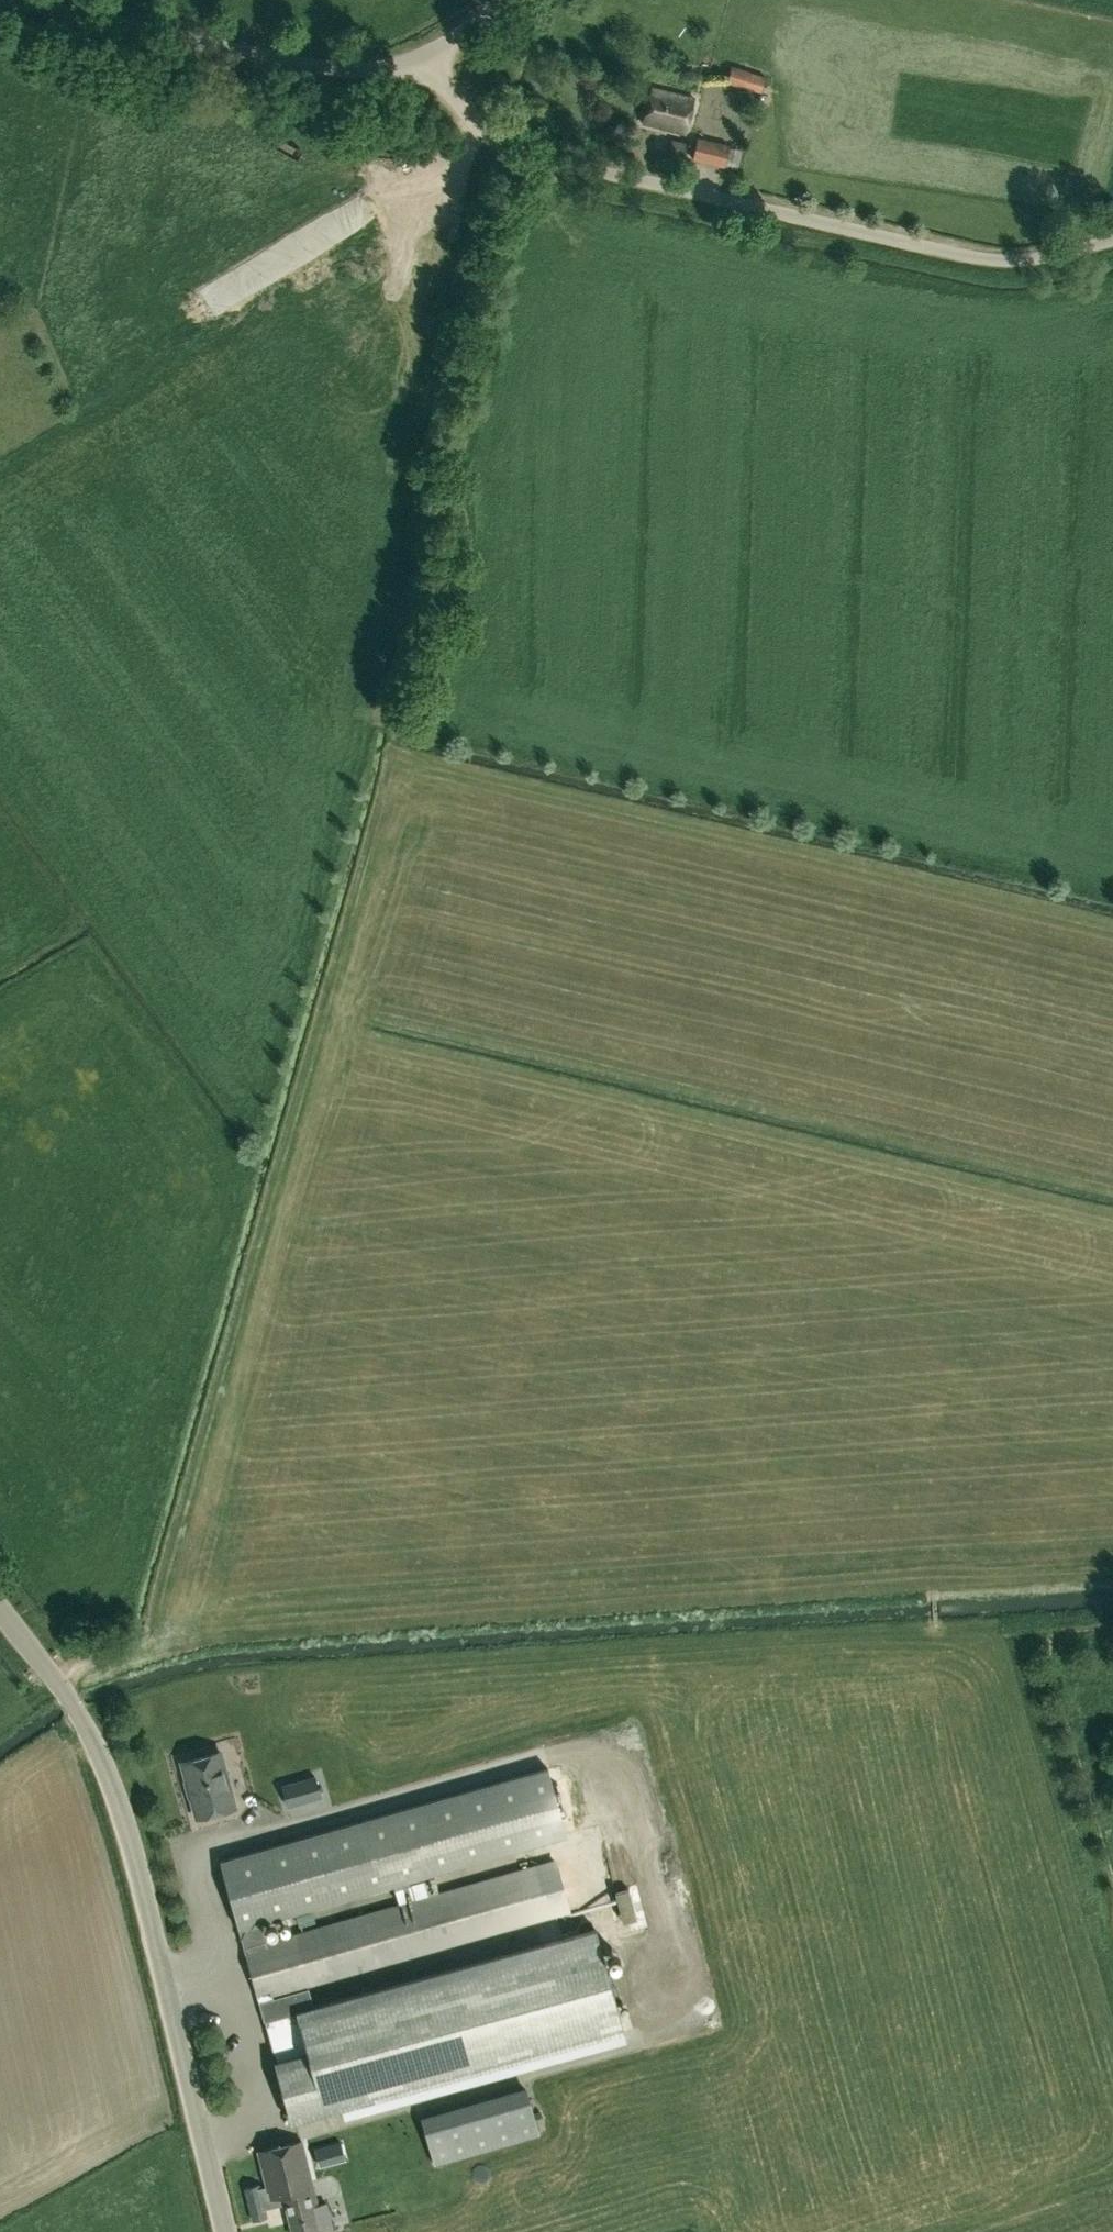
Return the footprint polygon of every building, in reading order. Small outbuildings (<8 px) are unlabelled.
[(766,77),(731,66),(726,82),(761,93),(766,77)] [(650,86),(641,125),(687,136),(696,97),(650,86)] [(669,153),(681,156),(684,141),(672,139),(669,153)] [(728,146),(698,139),(694,160),(724,166),(728,146)] [(116,1624),(122,1622),(119,1613),(113,1615),(116,1624)] [(182,1760),(197,1815),(235,1805),(220,1749),(182,1760)] [(544,1771),(220,1860),(264,2019),(265,2019),(292,2118),(623,2028),(597,1932),(297,2014),(290,1991),(570,1912),(554,1858),(266,1941),(260,1920),(562,1837),(544,1771)] [(630,1908),(626,1884),(615,1885),(618,1910),(630,1908)] [(516,2059),(521,2072),(542,2065),(538,2052),(516,2059)] [(539,2132),(527,2089),(422,2119),(434,2162),(539,2132)] [(258,2148),(269,2189),(266,2190),(264,2185),(260,2186),(259,2182),(245,2186),(253,2218),(267,2215),(265,2205),(283,2201),(291,2231),(321,2231),(334,2229),(327,2202),(318,2204),(301,2138),(258,2148)]
